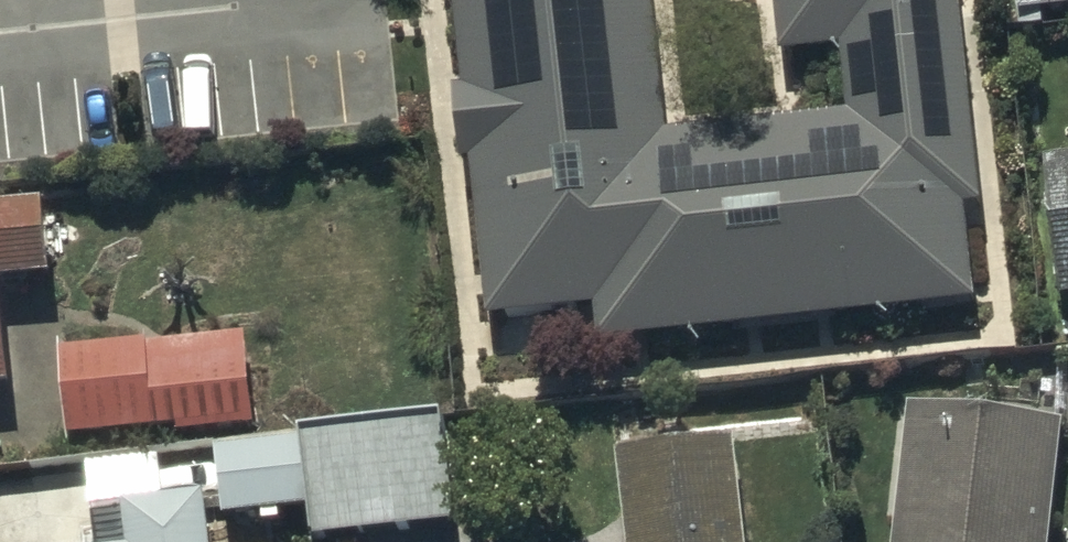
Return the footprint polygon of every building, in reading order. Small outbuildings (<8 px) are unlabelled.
[(490,316),(595,304),(599,340),(976,300),(966,204),(982,203),(961,0),(778,0),(784,53),(843,47),(850,112),(669,132),(655,0),(456,0),(490,316)] [(1022,10),(1067,5),(1067,0),(1021,0),(1022,10)] [(1064,299),(1067,298),(1067,160),(1048,162),(1064,299)] [(13,382),(2,281),(55,275),(46,200),(0,205),(0,383),(13,382)] [(63,351),(73,438),(179,426),(180,433),(258,424),(248,330),(63,351)] [(897,541),(1053,541),(1067,424),(913,406),(897,541)] [(316,538),(461,522),(449,416),(304,432),(316,538)] [(220,447),(227,516),(307,507),(299,438),(220,447)] [(736,438),(620,451),(630,541),(747,541),(736,438)] [(207,494),(123,504),(127,541),(212,541),(207,494)]
